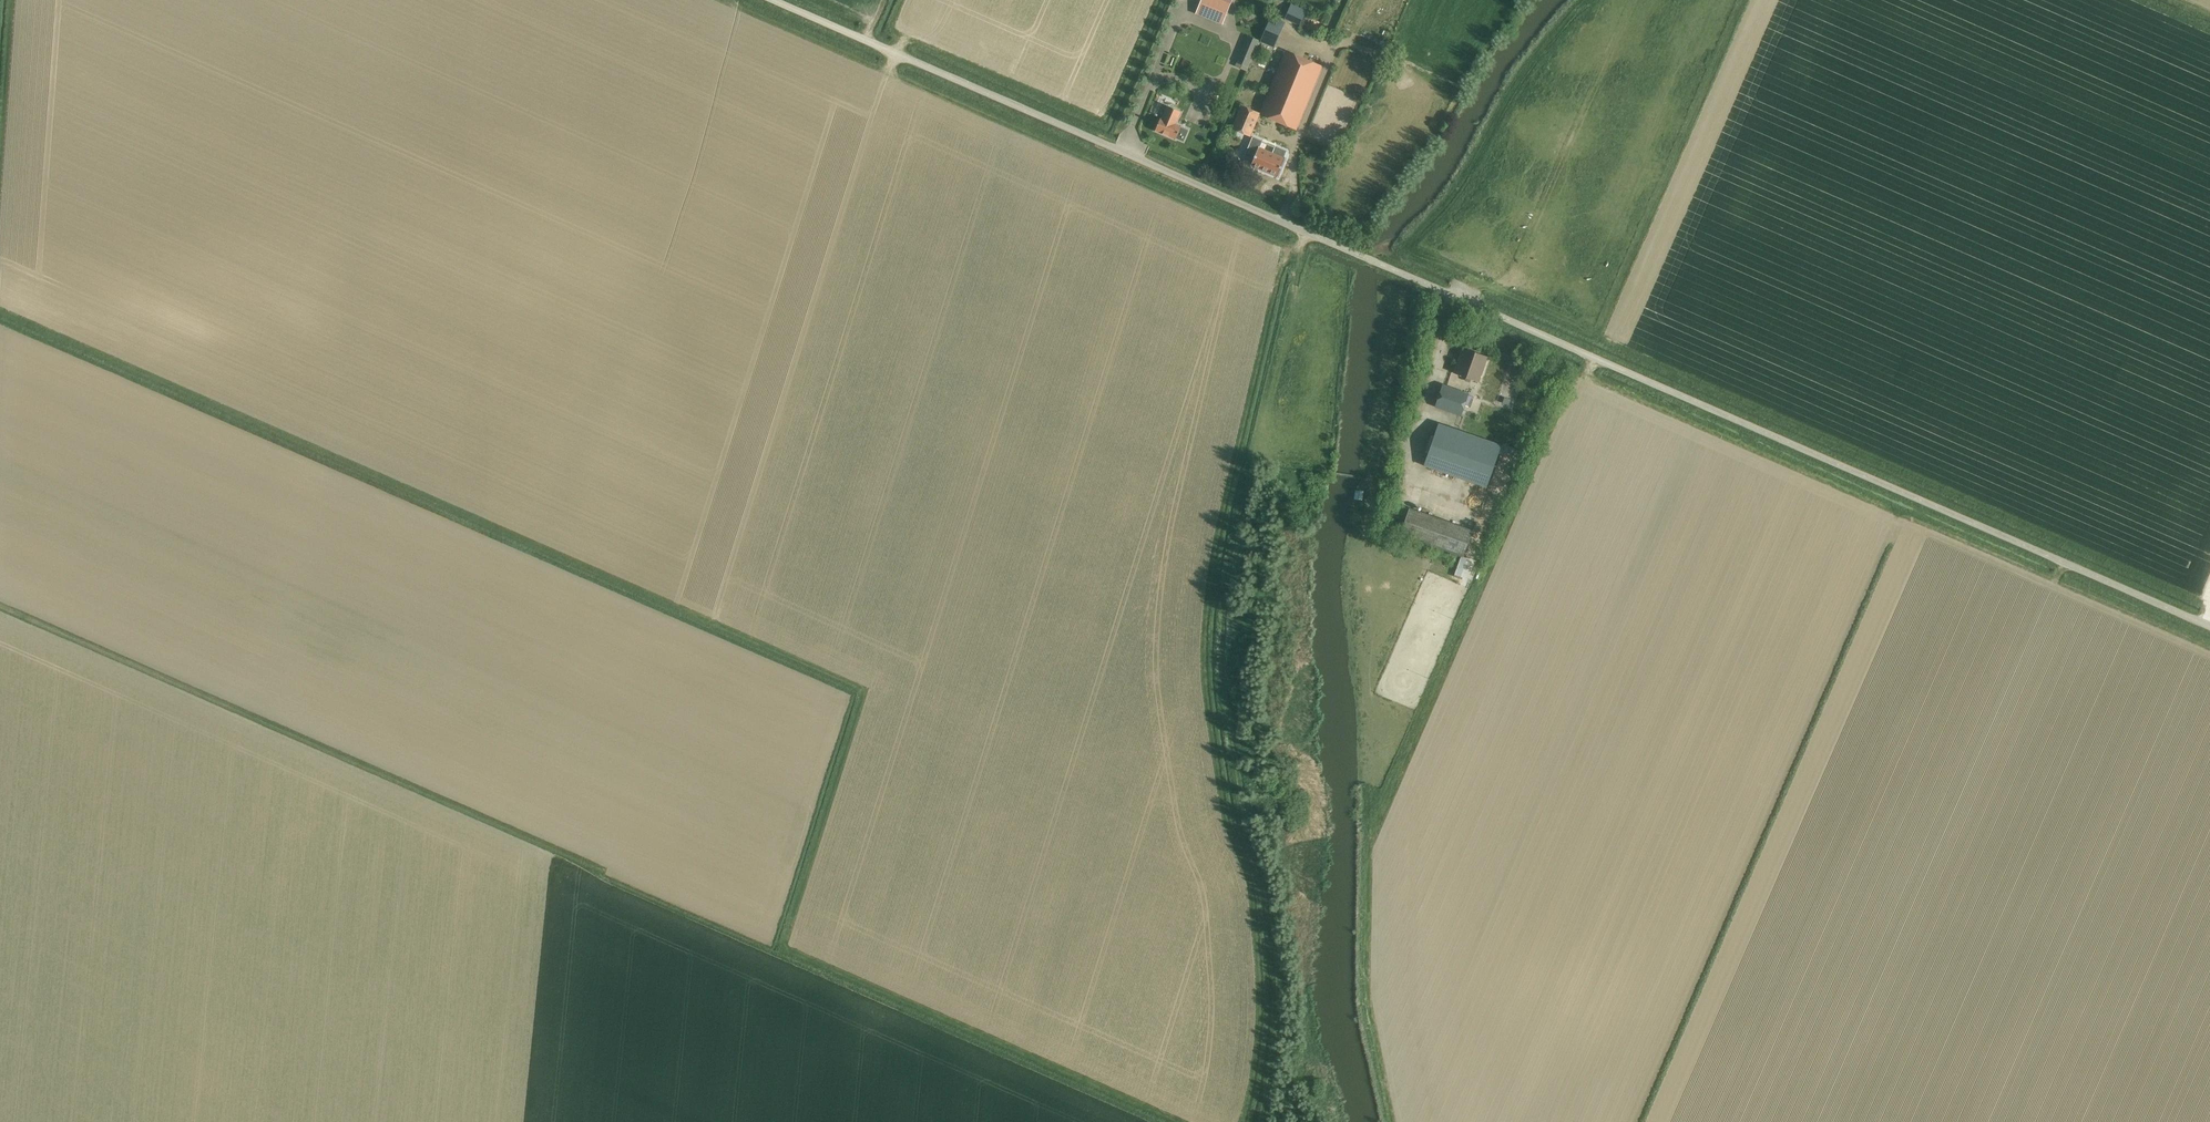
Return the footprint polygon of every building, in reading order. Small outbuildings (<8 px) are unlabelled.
[(1195,14),(1222,24),(1231,3),(1232,0),(1201,0),(1195,14)] [(1248,67),(1259,41),(1248,36),(1237,63),(1248,67)] [(1295,129),(1320,66),(1287,52),(1261,114),(1295,129)] [(1161,118),(1159,121),(1155,131),(1175,140),(1176,138),(1183,141),(1188,130),(1181,127),(1181,126),(1176,124),(1181,112),(1167,106),(1162,118),(1161,118)] [(1242,106),(1237,118),(1233,129),(1250,136),(1259,113),(1242,106)] [(1253,138),(1245,157),(1253,160),(1251,166),(1278,177),(1285,159),(1283,158),(1286,152),(1275,147),(1273,153),(1259,148),(1262,142),(1253,138)] [(1454,373),(1464,377),(1467,377),(1465,381),(1470,382),(1471,379),(1479,382),(1483,367),(1487,356),(1463,347),(1454,373)] [(1461,414),(1468,395),(1442,385),(1435,405),(1461,414)] [(1487,487),(1501,445),(1438,423),(1424,465),(1487,487)] [(1363,491),(1362,501),(1371,501),(1371,491),(1363,491)] [(1472,531),(1451,523),(1409,508),(1404,520),(1399,534),(1462,558),(1472,531)]
